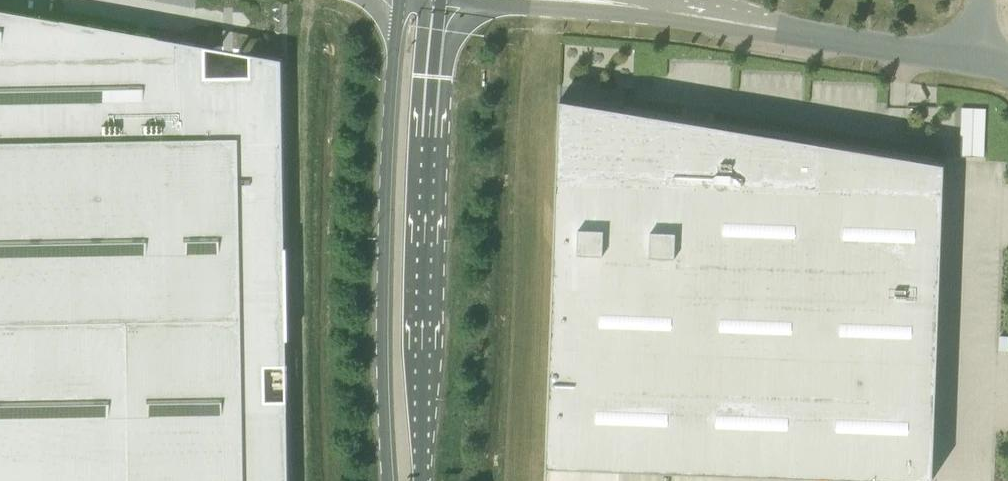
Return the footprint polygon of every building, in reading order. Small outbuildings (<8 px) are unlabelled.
[(282,59),(248,53),(248,55),(249,55),(249,57),(250,75),(233,75),(206,75),(206,48),(207,48),(208,46),(181,41),(181,43),(182,56),(63,58),(63,22),(63,21),(56,19),(56,20),(0,10),(0,480),(287,480),(282,59)] [(936,85),(890,82),(889,101),(935,103),(936,85)] [(558,153),(546,466),(932,480),(944,163),(711,124),(711,120),(709,120),(709,124),(685,120),(685,119),(683,119),(683,120),(624,110),(560,99),(558,153)] [(986,154),(987,107),(963,106),(962,153),(986,154)]
